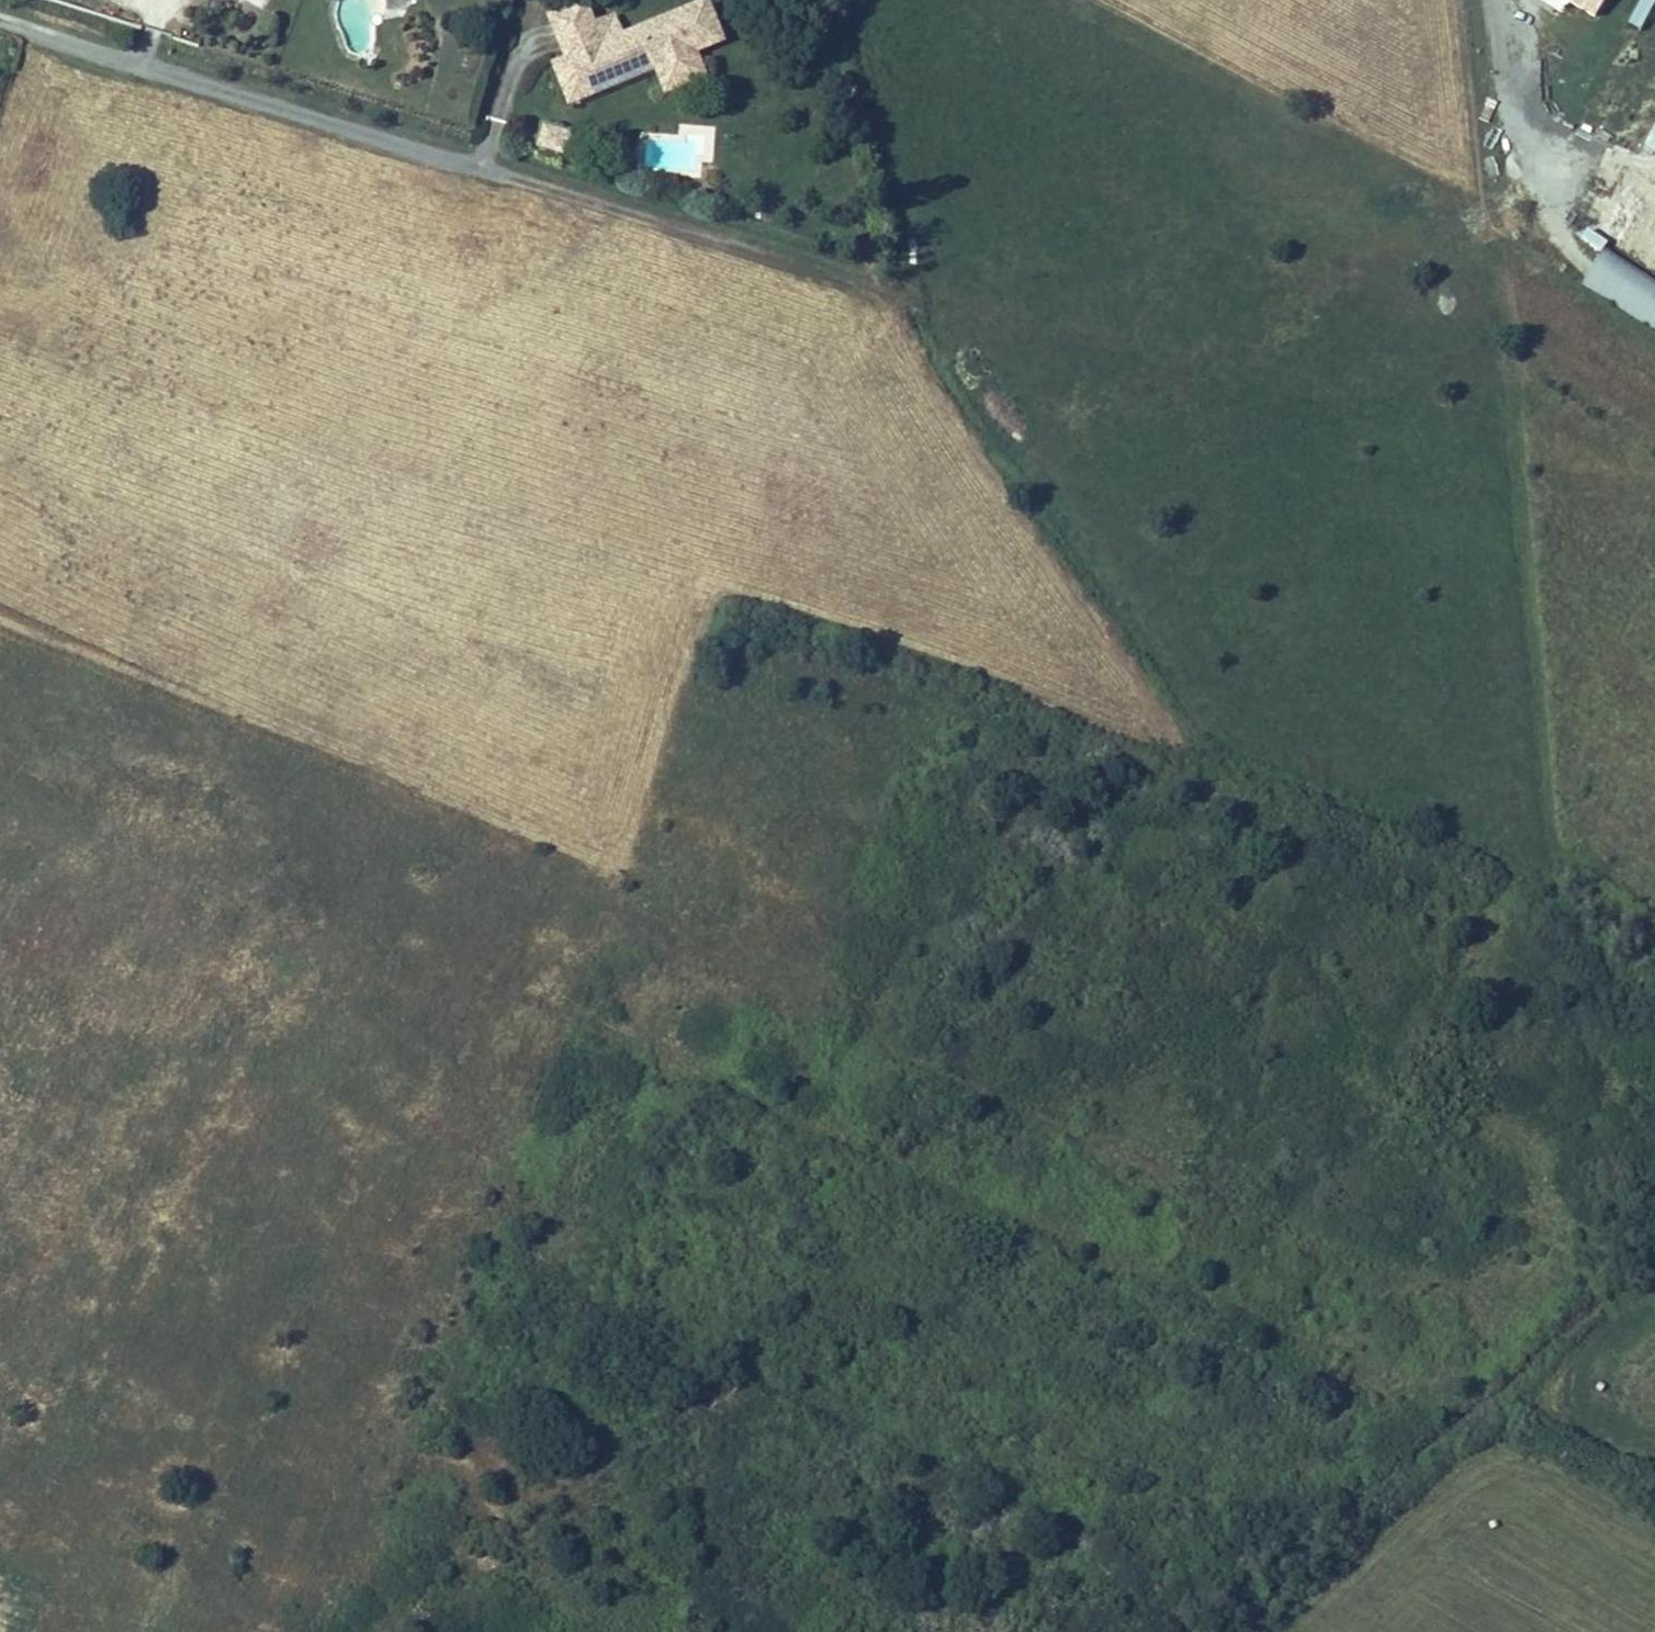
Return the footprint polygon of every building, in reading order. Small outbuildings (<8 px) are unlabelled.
[(498,37),(484,42),(497,72),(527,59),(531,69),(587,46),(597,71),(636,55),(626,31),(654,19),(646,0),(588,0),(553,14),(547,0),(532,0),(525,3),(524,0),(482,0),(498,37)] [(1599,22),(1610,0),(1556,0),(1599,22)] [(1654,91),(1654,0),(1635,0),(1588,140),(1634,155),(1654,91)] [(527,59),(497,72),(501,82),(531,69),(527,59)] [(541,125),(535,151),(566,158),(572,133),(541,125)] [(1654,165),(1654,131),(1641,157),(1654,165)] [(1588,238),(1654,276),(1654,187),(1626,170),(1588,238)] [(1604,254),(1583,287),(1654,333),(1654,287),(1604,254)]
